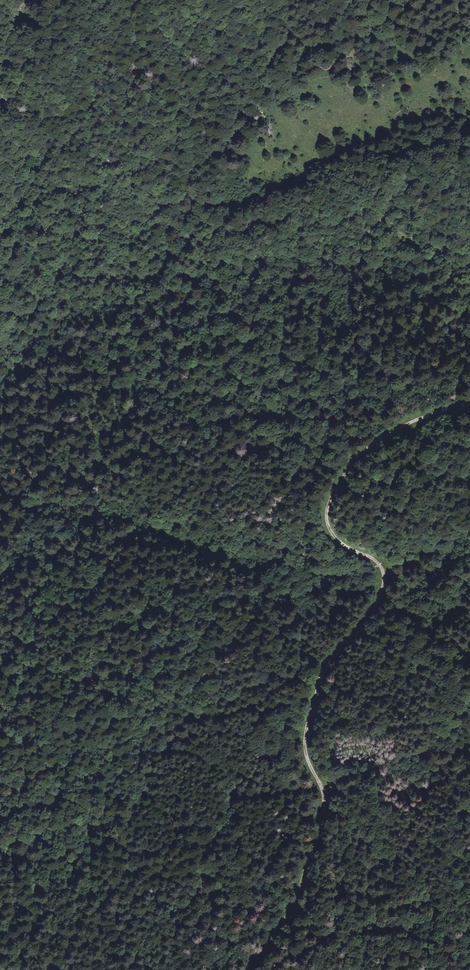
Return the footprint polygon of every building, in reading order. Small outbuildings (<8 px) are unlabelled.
[(160,606),(154,603),(149,610),(154,614),(160,606)]
